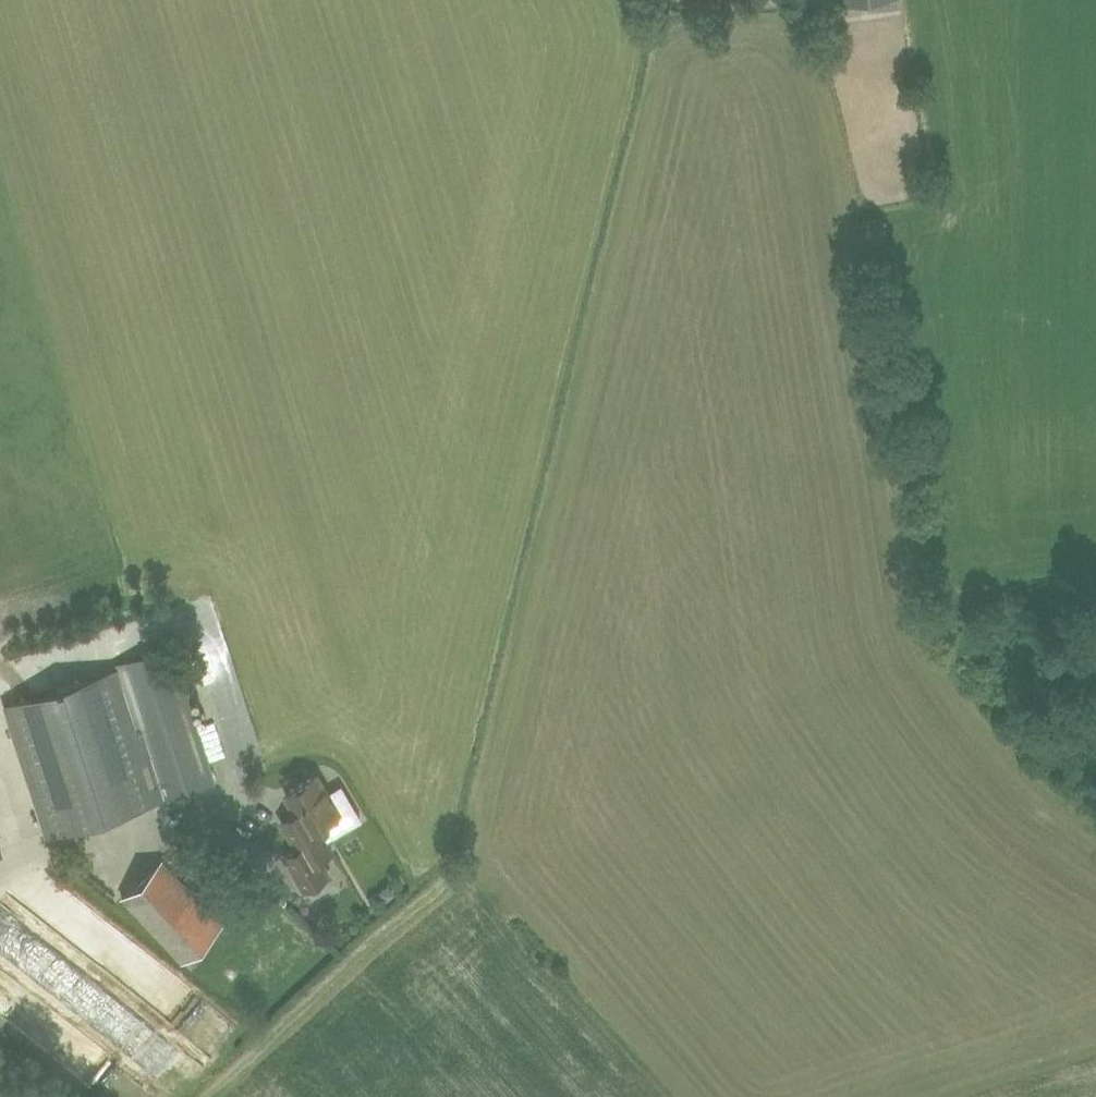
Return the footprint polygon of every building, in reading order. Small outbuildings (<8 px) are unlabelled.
[(138,729),(131,731),(111,671),(9,705),(52,835),(214,781),(170,646),(116,664),(138,729)] [(327,794),(315,775),(285,792),(297,812),(280,821),(297,849),(284,857),(303,889),(328,874),(319,858),(332,851),(318,826),(352,806),(340,786),(327,794)] [(122,897),(182,961),(222,924),(162,860),(122,897)] [(73,880),(41,933),(70,950),(102,897),(73,880)]
